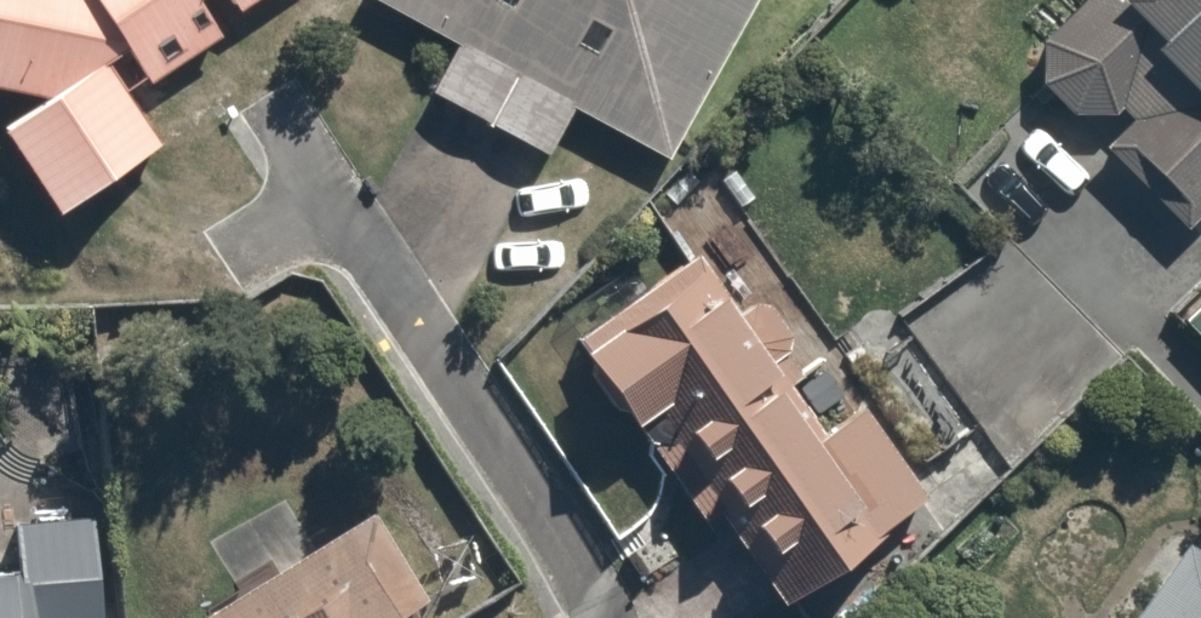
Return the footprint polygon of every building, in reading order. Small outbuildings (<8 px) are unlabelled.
[(222,43),(215,31),(267,0),(0,0),(0,97),(36,105),(2,127),(60,217),(164,151),(120,83),(137,71),(147,87),(222,43)] [(453,43),(426,93),(549,159),(576,109),(668,158),(753,0),(373,0),(453,43)] [(1126,114),(1099,141),(1181,222),(1200,203),(1200,0),(1072,0),(1037,35),(1035,77),(1065,108),(1109,107),(1114,102),(1126,114)] [(574,346),(648,444),(777,617),(788,617),(943,503),(694,167),(642,206),(685,264),(574,346)] [(1180,317),(1200,338),(1200,296),(1180,317)] [(411,613),(440,595),(385,505),(210,613),(213,617),(414,617),(411,613)] [(0,575),(0,617),(111,617),(107,518),(10,521),(12,574),(0,575)] [(1120,617),(1200,617),(1200,554),(1178,538),(1120,617)]
